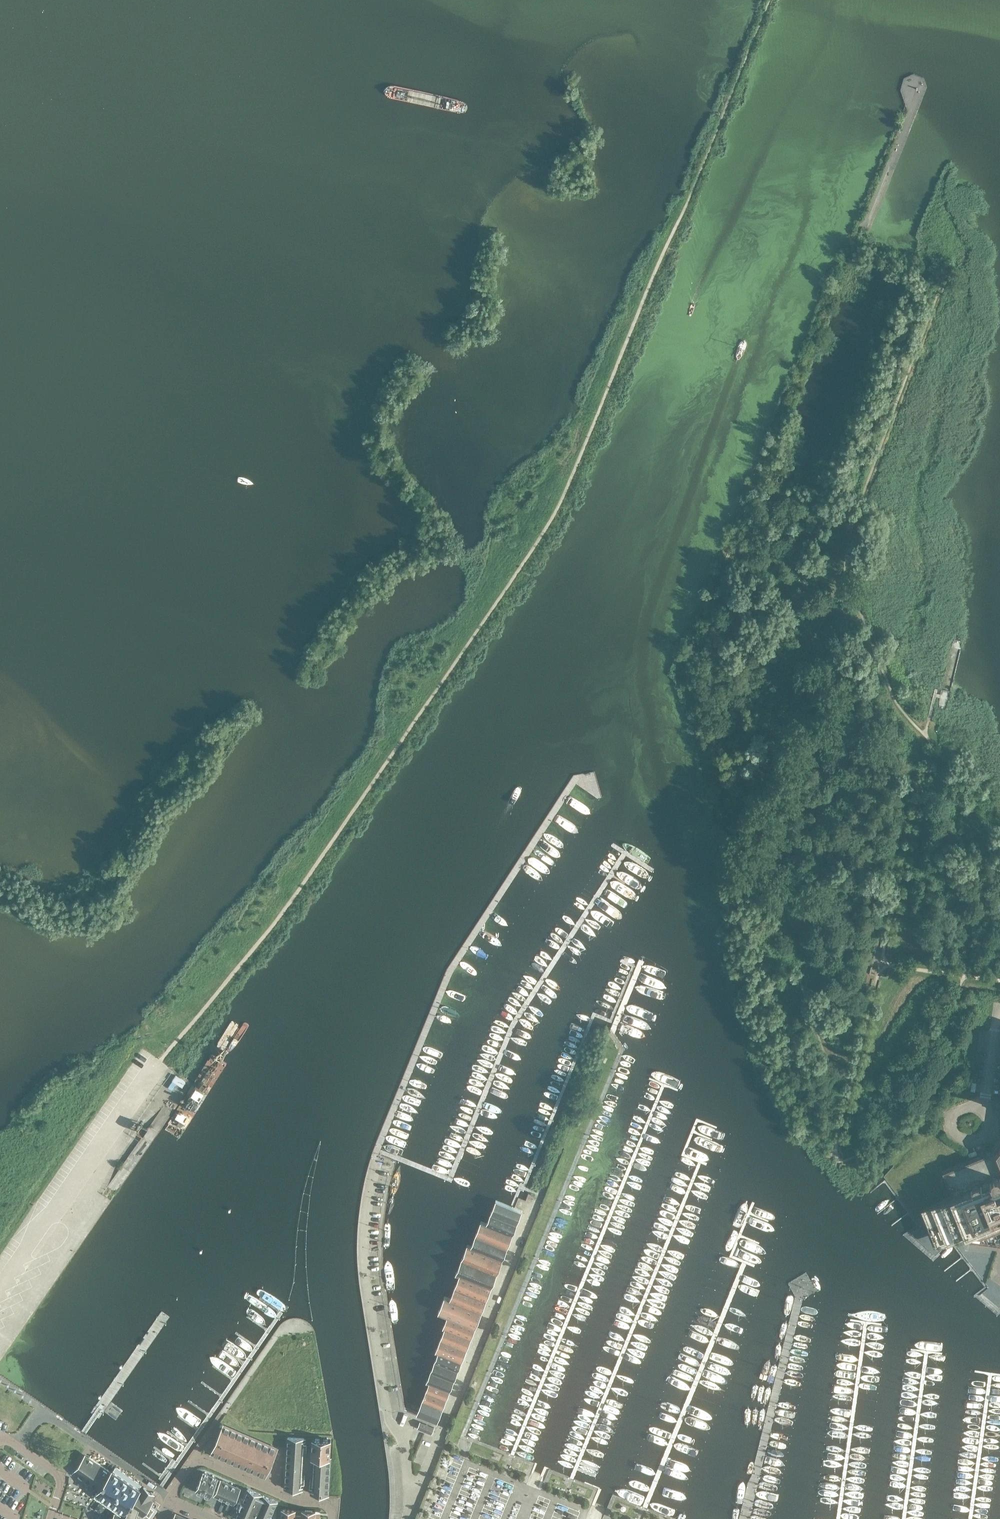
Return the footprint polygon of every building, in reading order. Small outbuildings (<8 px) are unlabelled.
[(990,1151),(983,1154),(971,1159),(961,1163),(942,1171),(952,1196),(957,1208),(948,1212),(946,1206),(947,1206),(946,1204),(945,1205),(946,1207),(926,1215),(934,1234),(963,1223),(970,1241),(999,1245),(999,1138),(990,1151)] [(491,1213),(517,1223),(522,1211),(511,1207),(496,1201),(491,1213)] [(512,1234),(517,1223),(491,1213),(487,1224),(486,1224),(512,1234)] [(512,1234),(486,1224),(487,1224),(481,1221),(476,1234),(507,1247),(512,1234)] [(502,1259),(507,1247),(476,1234),(471,1246),(471,1247),(502,1259)] [(497,1273),(502,1259),(471,1247),(471,1246),(467,1245),(462,1259),(497,1273)] [(491,1287),(497,1273),(462,1259),(456,1273),(460,1275),(460,1274),(491,1287)] [(460,1275),(455,1287),(486,1299),(491,1287),(460,1274),(460,1275)] [(481,1312),(486,1299),(455,1287),(450,1299),(481,1312)] [(476,1326),(481,1312),(450,1299),(445,1296),(439,1312),(448,1315),(476,1326)] [(448,1315),(443,1327),(445,1328),(445,1327),(471,1338),(476,1326),(448,1315)] [(445,1328),(441,1339),(466,1349),(471,1338),(445,1327),(445,1328)] [(462,1361),(466,1349),(441,1339),(436,1351),(439,1352),(439,1351),(462,1361)] [(435,1361),(458,1371),(462,1361),(439,1351),(439,1352),(435,1361)] [(454,1381),(458,1371),(435,1361),(431,1371),(454,1381)] [(450,1391),(454,1381),(431,1371),(427,1382),(429,1383),(430,1382),(450,1391)] [(446,1400),(450,1391),(430,1382),(429,1383),(426,1392),(446,1400)] [(426,1392),(423,1401),(443,1409),(446,1400),(426,1392)] [(437,1423),(443,1409),(423,1401),(417,1415),(437,1423)] [(432,1433),(434,1427),(420,1421),(417,1428),(432,1433)] [(277,1448),(224,1425),(212,1453),(265,1476),(277,1448)] [(418,1446),(421,1437),(414,1434),(411,1444),(418,1446)] [(299,1486),(301,1440),(304,1440),(304,1438),(288,1437),(285,1488),(301,1489),(301,1487),(299,1486)] [(328,1494),(331,1458),(330,1458),(331,1440),(313,1439),(312,1457),(317,1458),(315,1491),(312,1491),(312,1493),(328,1494)] [(86,1454),(74,1471),(78,1473),(80,1475),(79,1477),(80,1479),(86,1484),(89,1483),(90,1481),(99,1488),(111,1471),(89,1456),(86,1454)] [(94,1495),(117,1511),(116,1513),(115,1513),(113,1518),(149,1518),(150,1518),(158,1508),(150,1503),(153,1500),(151,1498),(152,1497),(141,1490),(140,1491),(139,1490),(140,1488),(139,1487),(141,1484),(116,1467),(114,1469),(113,1469),(111,1471),(99,1488),(94,1495)] [(196,1490),(210,1496),(212,1492),(217,1478),(218,1478),(204,1472),(196,1490)] [(212,1492),(215,1493),(215,1494),(217,1495),(216,1496),(232,1503),(232,1502),(234,1502),(241,1488),(221,1479),(221,1480),(217,1478),(212,1492)] [(263,1495),(248,1488),(236,1516),(243,1518),(270,1518),(277,1501),(263,1495)] [(316,1511),(313,1511),(313,1510),(305,1509),(305,1511),(302,1510),(302,1515),(295,1515),(296,1510),(282,1509),(281,1518),(315,1518),(316,1511)]
